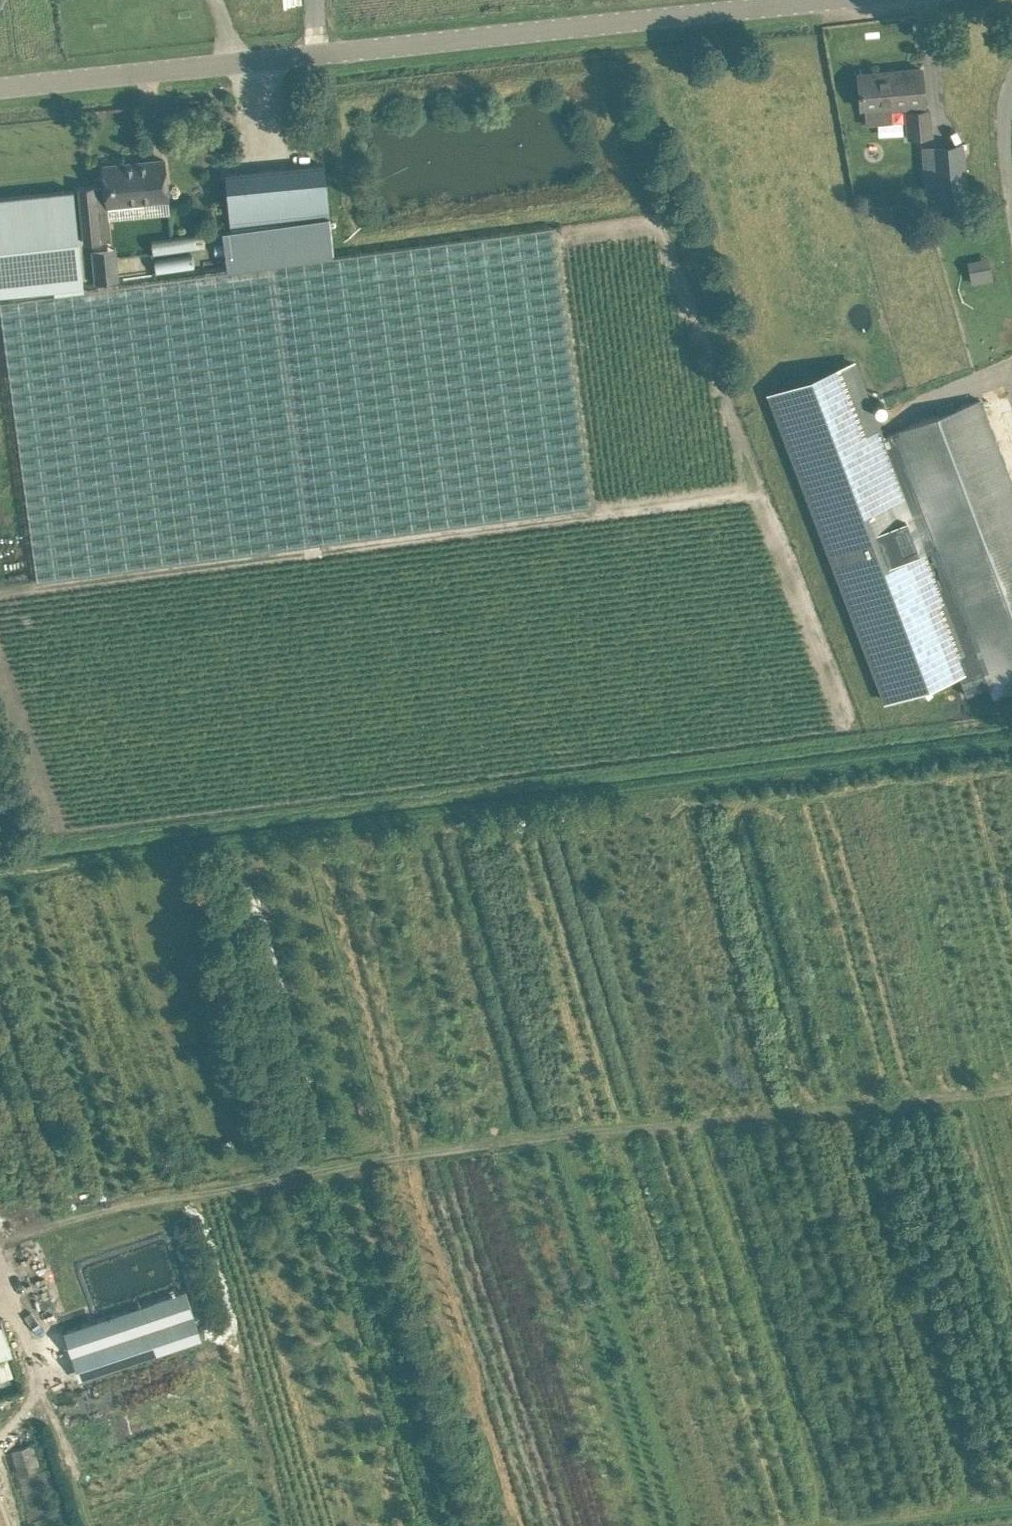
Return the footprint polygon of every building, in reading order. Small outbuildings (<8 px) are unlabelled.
[(924,109),(920,67),(890,70),(890,73),(859,76),(861,106),(863,105),(865,124),(891,121),(889,103),(892,103),(893,107),(906,106),(908,136),(931,134),(929,108),(924,109)] [(961,158),(932,160),(935,200),(935,202),(935,209),(965,207),(965,200),(964,196),(962,158),(961,158)] [(104,184),(78,187),(83,241),(111,238),(109,217),(107,204),(107,199),(143,196),(143,201),(168,198),(168,193),(164,159),(103,165),(104,184)] [(324,164),(226,173),(231,229),(222,230),(227,269),(0,300),(0,311),(36,581),(591,506),(553,226),(333,255),(324,164)] [(82,286),(72,191),(0,198),(0,294),(82,286)] [(153,241),(154,251),(181,248),(180,238),(153,241)] [(96,282),(118,280),(115,254),(93,256),(96,282)] [(989,255),(968,260),(972,282),(994,277),(989,255)] [(1011,688),(1011,484),(979,398),(955,408),(939,414),(893,432),(882,436),(854,362),(768,395),(884,701),(958,673),(966,694),(990,685),(993,695),(1011,688)] [(163,1216),(8,1257),(17,1290),(171,1249),(163,1216)] [(21,1295),(29,1329),(185,1288),(176,1255),(21,1295)] [(11,1354),(0,1321),(0,1357),(11,1354)] [(219,1388),(70,1439),(81,1469),(229,1418),(219,1388)] [(10,1409),(7,1400),(0,1402),(0,1412),(10,1409)] [(17,1473),(39,1467),(33,1444),(10,1451),(17,1473)] [(0,1467),(0,1525),(17,1525),(0,1467)]
